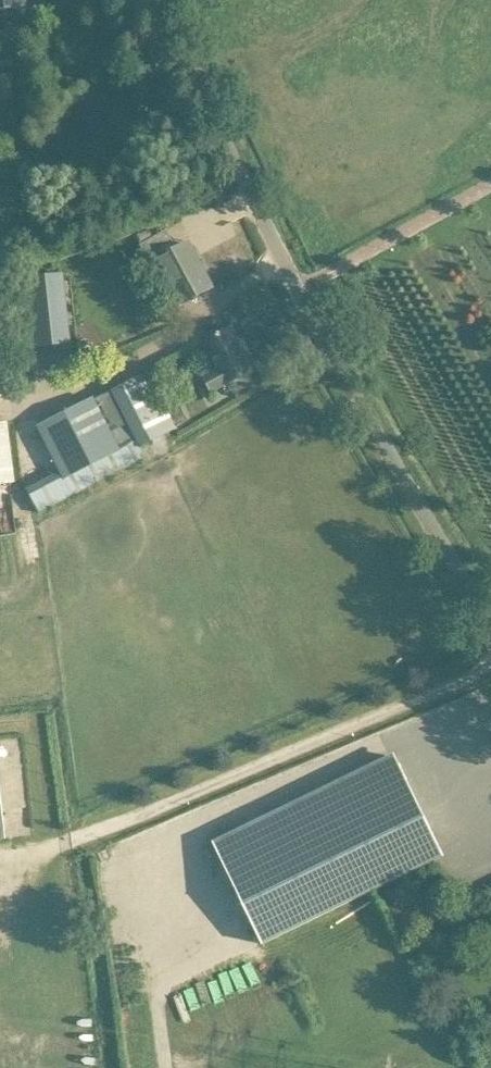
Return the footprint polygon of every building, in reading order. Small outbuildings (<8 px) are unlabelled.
[(23,0),(0,0),(0,9),(23,7),(23,0)] [(185,242),(159,256),(184,302),(210,289),(185,242)] [(115,253),(88,265),(116,325),(143,313),(115,253)] [(63,274),(29,278),(37,347),(71,343),(63,274)] [(227,384),(238,378),(257,368),(244,344),(241,346),(231,327),(205,341),(219,369),(204,377),(211,391),(227,383),(227,384)] [(176,428),(161,398),(148,372),(112,390),(133,431),(110,443),(94,414),(64,430),(55,415),(40,423),(67,473),(28,493),(38,512),(146,457),(140,446),(176,428)] [(10,442),(9,420),(0,420),(0,443),(10,442)] [(263,944),(439,858),(390,756),(389,756),(400,780),(226,865),(214,841),(213,842),(263,944)]
